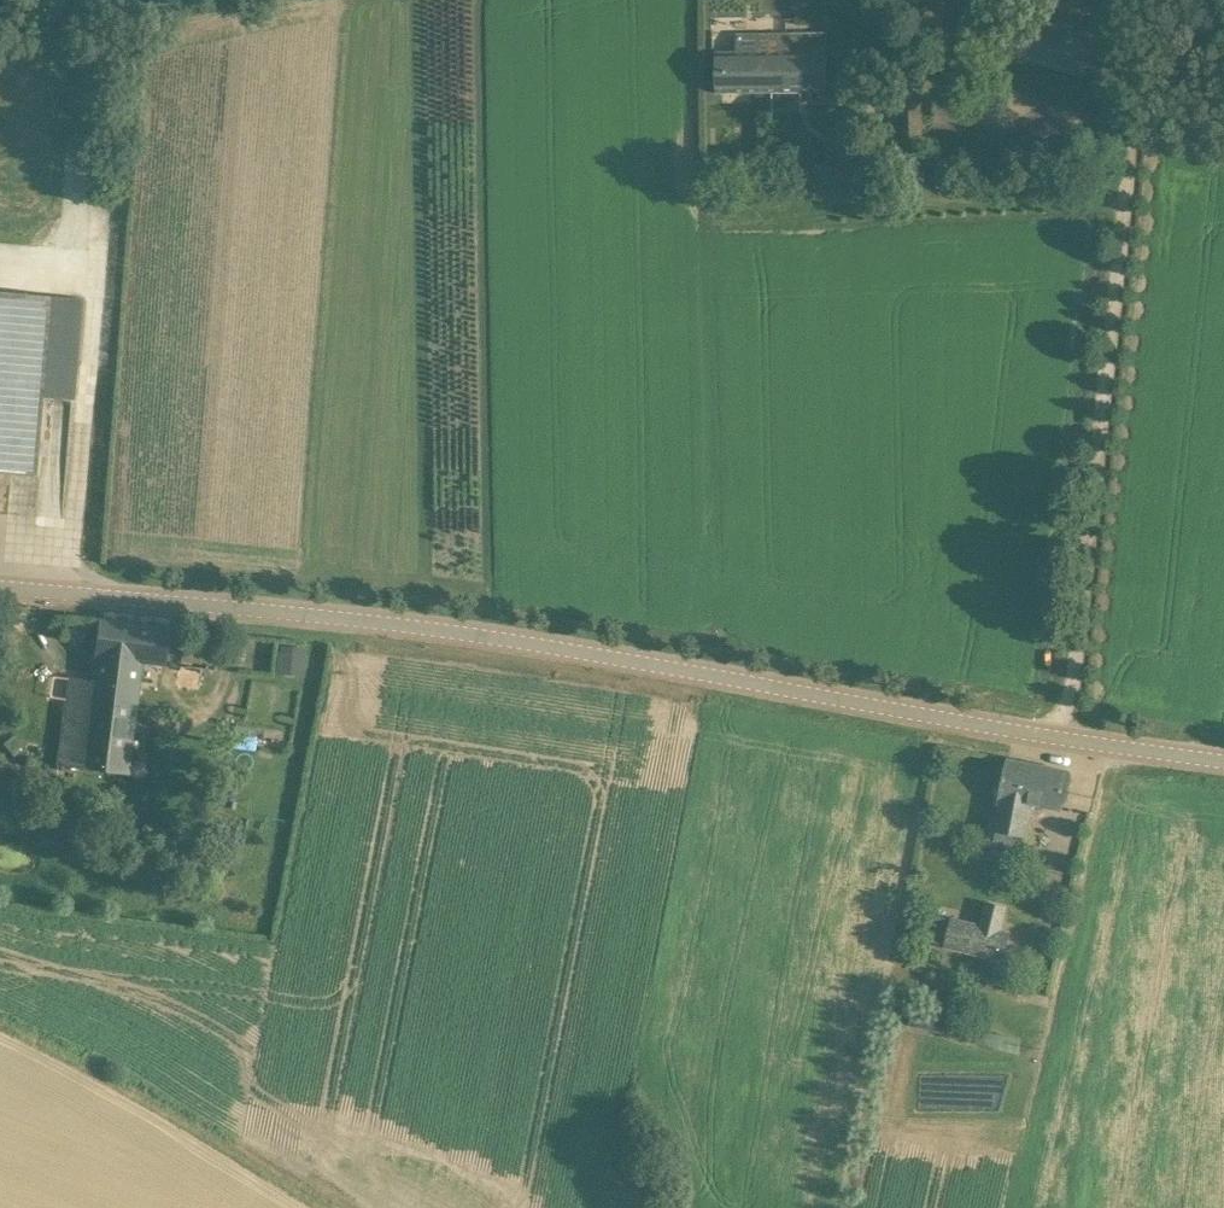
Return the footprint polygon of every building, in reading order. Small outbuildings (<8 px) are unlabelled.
[(1075,75),(1075,73),(1100,79),(1111,38),(1087,33),(1087,30),(1013,10),(1001,54),(1075,75)] [(829,91),(828,33),(772,34),(773,92),(829,91)] [(717,92),(730,92),(773,92),(772,34),(737,34),(737,52),(717,53),(717,92)] [(900,88),(896,89),(898,155),(923,154),(921,63),(899,64),(900,88)] [(0,292),(0,474),(36,477),(42,396),(74,399),(82,298),(0,292)] [(169,628),(135,624),(100,619),(96,656),(93,681),(69,678),(58,765),(128,774),(142,662),(164,665),(169,628)] [(304,653),(280,650),(279,650),(276,674),(303,677),(306,653),(304,653)] [(255,728),(237,726),(235,747),(253,749),(255,728)] [(1022,850),(1027,835),(1033,805),(1060,811),(1068,770),(1010,759),(996,829),(997,829),(993,846),(1022,850)] [(1004,962),(1011,932),(951,917),(943,947),(1004,962)]
